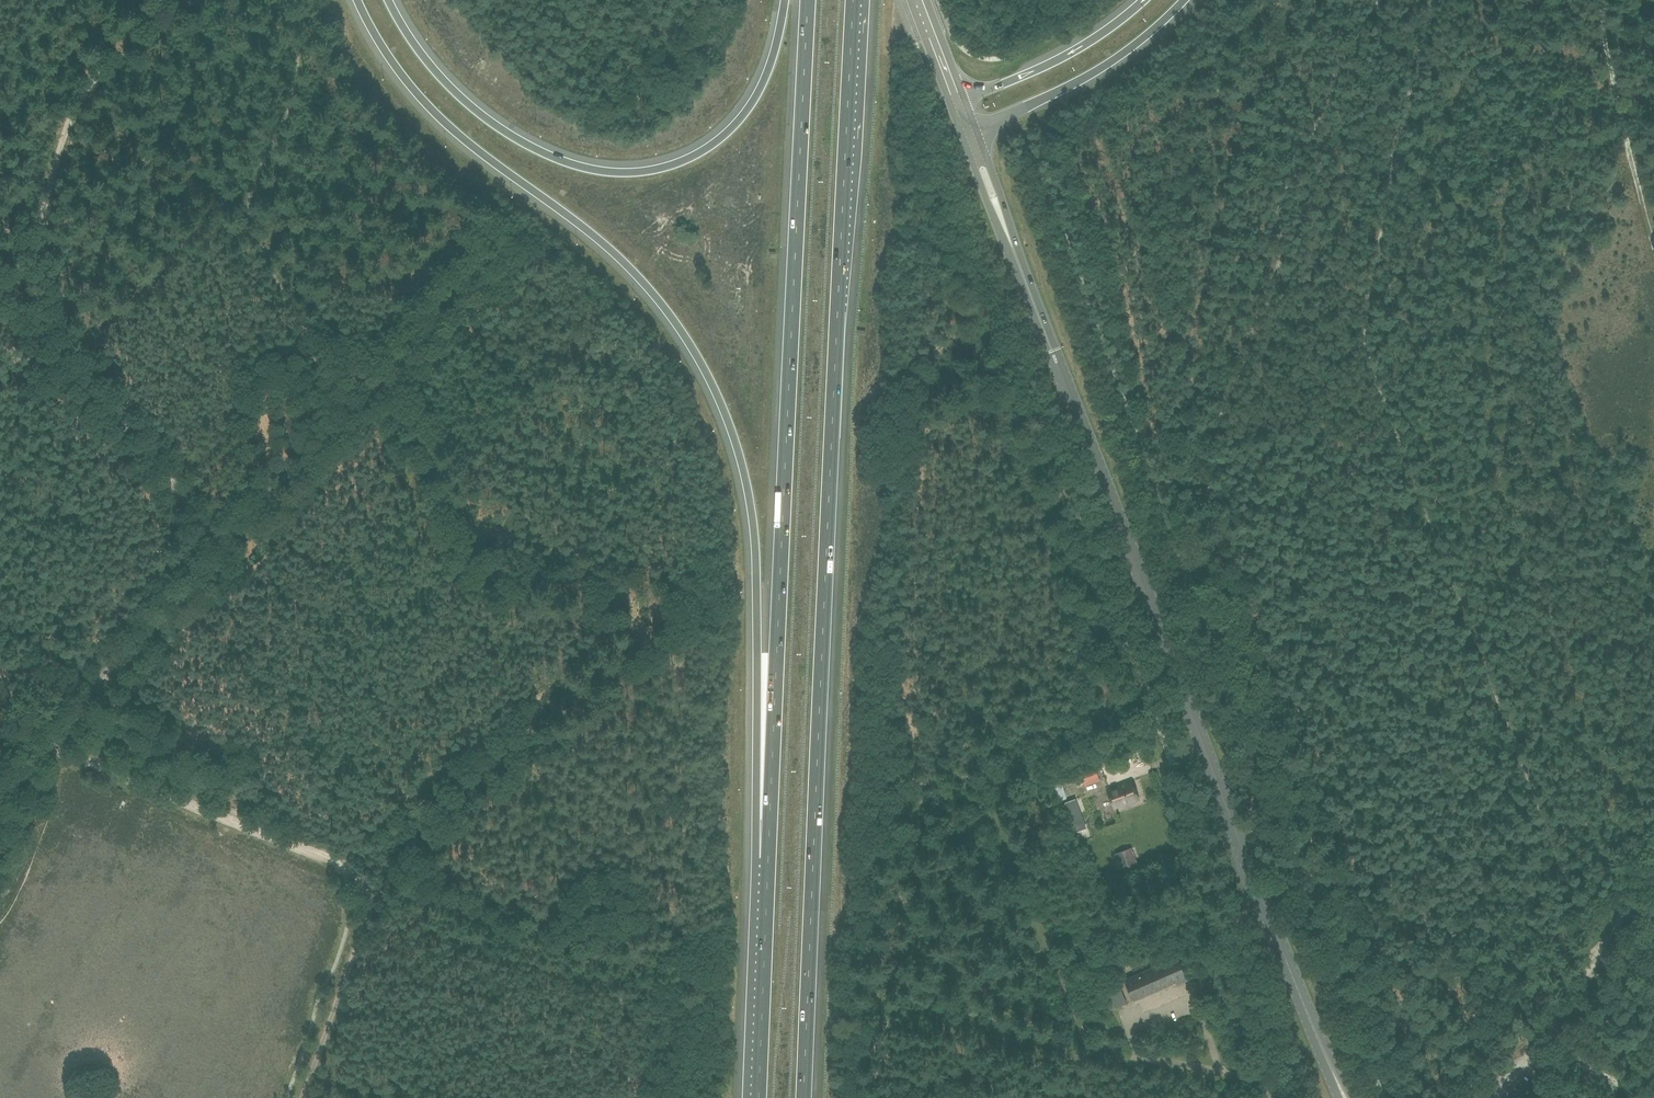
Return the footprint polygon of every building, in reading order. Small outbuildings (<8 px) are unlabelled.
[(1111,762),(1114,767),(1126,762),(1124,756),(1111,762)] [(1138,799),(1131,781),(1107,790),(1114,807),(1138,799)] [(1082,818),(1075,798),(1064,802),(1071,822),(1082,818)] [(1114,853),(1123,877),(1140,871),(1131,847),(1114,853)] [(1187,979),(1177,956),(1124,979),(1133,999),(1176,981),(1177,983),(1187,979)] [(1101,989),(1110,1011),(1127,1003),(1118,982),(1101,989)]
